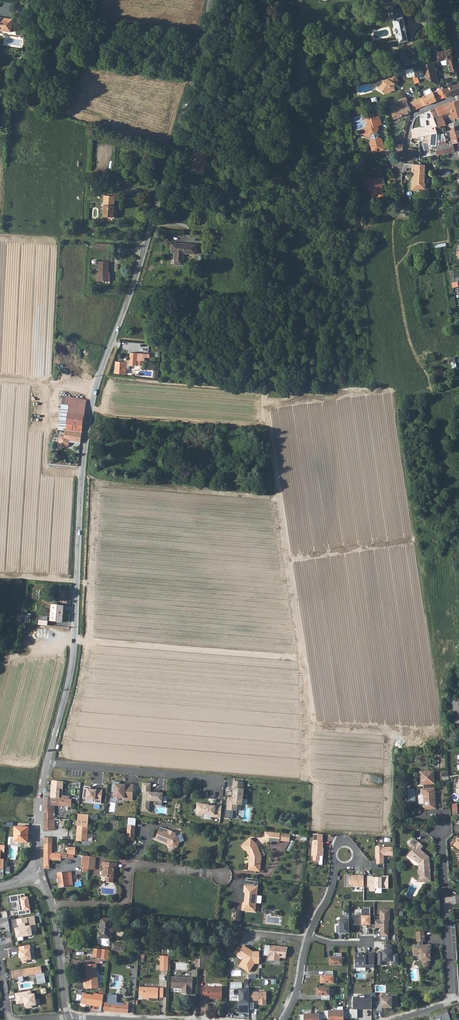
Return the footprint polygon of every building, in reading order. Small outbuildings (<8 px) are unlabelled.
[(401,8),(393,10),(400,42),(408,41),(401,8)] [(11,32),(13,18),(0,16),(0,18),(0,30),(11,32)] [(451,50),(438,52),(440,60),(440,61),(450,58),(453,72),(457,71),(452,49),(451,50)] [(422,66),(424,75),(425,76),(435,83),(437,79),(438,80),(434,64),(433,63),(422,66)] [(422,66),(406,70),(407,74),(409,78),(414,77),(416,76),(416,77),(424,75),(422,66)] [(379,89),(385,93),(391,91),(391,90),(395,89),(394,85),(395,82),(397,83),(398,80),(397,77),(389,79),(389,78),(382,80),(383,83),(378,85),(379,89)] [(441,87),(446,97),(458,92),(458,84),(447,89),(444,83),(441,87)] [(440,89),(433,92),(436,101),(443,98),(440,89)] [(433,92),(422,97),(425,105),(436,101),(433,92)] [(419,98),(416,100),(419,108),(425,105),(422,97),(419,98)] [(430,110),(432,113),(438,111),(439,116),(433,118),(436,127),(446,125),(443,114),(450,112),(452,119),(458,117),(458,99),(448,103),(430,110)] [(416,100),(408,103),(412,112),(419,108),(416,100)] [(408,103),(407,101),(396,106),(396,109),(392,111),(393,115),(395,119),(399,117),(412,112),(408,103)] [(372,118),(368,120),(369,124),(363,134),(373,139),(371,143),(374,153),(385,150),(382,140),(378,137),(377,133),(379,129),(378,126),(382,125),(379,113),(371,115),(372,118)] [(438,133),(436,127),(431,127),(431,126),(428,127),(427,124),(421,125),(421,128),(412,129),(414,137),(433,134),(433,136),(438,135),(438,133)] [(449,128),(453,143),(458,142),(458,125),(449,128)] [(438,151),(437,156),(456,151),(455,147),(449,148),(438,151)] [(197,158),(194,170),(204,173),(208,155),(212,156),(213,152),(199,148),(198,152),(194,151),(193,156),(197,158)] [(409,148),(407,158),(416,161),(418,150),(409,148)] [(234,168),(236,153),(229,152),(227,167),(234,168)] [(380,174),(362,177),(363,185),(369,184),(371,196),(383,195),(380,174)] [(118,211),(115,211),(115,206),(116,196),(105,196),(104,216),(117,217),(118,211)] [(172,243),(171,252),(175,253),(174,265),(183,265),(184,253),(196,254),(197,245),(172,243)] [(99,264),(98,284),(110,284),(110,278),(108,278),(109,264),(99,264)] [(130,360),(126,359),(126,362),(116,361),(115,373),(126,374),(126,369),(130,369),(130,365),(140,366),(141,360),(137,360),(130,360)] [(63,396),(59,431),(65,431),(73,432),(82,433),(85,405),(86,403),(70,401),(70,397),(63,396)] [(73,432),(65,431),(65,437),(62,437),(59,439),(59,444),(61,447),(66,447),(69,444),(70,443),(81,444),(82,433),(73,432)] [(31,623),(31,615),(26,615),(27,605),(23,605),(22,614),(18,614),(17,622),(31,623)] [(48,617),(48,621),(62,622),(63,606),(52,605),(50,617),(48,617)] [(425,809),(433,809),(432,803),(434,803),(434,795),(435,795),(435,787),(432,787),(432,784),(435,784),(434,774),(431,774),(431,770),(421,771),(422,784),(424,784),(424,788),(422,788),(422,794),(424,794),(425,809)] [(63,781),(52,780),(51,798),(62,798),(63,781)] [(112,781),(110,795),(114,795),(113,797),(123,798),(123,800),(132,801),(133,785),(125,784),(124,785),(119,785),(120,782),(112,781)] [(243,782),(232,781),(232,788),(233,788),(232,798),(227,797),(226,809),(224,809),(224,818),(232,819),(233,811),(236,811),(237,805),(242,805),(243,793),(243,789),(242,789),(243,782)] [(150,784),(142,783),(142,792),(143,792),(142,807),(149,807),(149,801),(157,802),(156,805),(161,805),(163,792),(155,791),(155,793),(150,792),(150,784)] [(85,786),(83,798),(91,799),(94,803),(101,804),(103,790),(97,789),(96,790),(93,790),(92,791),(90,790),(91,787),(85,786)] [(65,800),(45,797),(45,818),(55,818),(55,812),(55,809),(55,806),(68,806),(67,809),(67,810),(70,811),(71,805),(71,799),(65,799),(65,800)] [(208,805),(196,804),(196,810),(197,810),(196,815),(201,815),(203,814),(211,815),(210,817),(220,818),(221,806),(215,805),(215,806),(208,806),(208,805)] [(55,818),(45,818),(45,831),(52,831),(52,829),(54,829),(55,829),(55,828),(55,818)] [(77,840),(79,840),(80,826),(80,824),(88,824),(88,819),(77,818),(77,826),(76,834),(77,834),(77,840)] [(80,826),(79,840),(87,841),(88,826),(88,824),(80,824),(80,826)] [(128,825),(126,840),(134,841),(135,826),(128,825)] [(14,826),(14,841),(28,842),(29,827),(14,826)] [(155,839),(164,842),(167,842),(167,841),(169,842),(169,843),(169,844),(171,847),(174,848),(179,846),(180,843),(177,836),(176,835),(172,833),(173,831),(168,829),(167,832),(160,828),(155,839)] [(279,833),(264,832),(264,840),(279,842),(279,840),(279,833)] [(322,834),(314,834),(314,843),(313,843),(312,856),(314,857),(314,862),(319,862),(319,857),(323,857),(323,849),(322,849),(322,843),(321,843),(322,834)] [(44,837),(44,849),(52,849),(53,845),(49,844),(49,837),(44,837)] [(257,845),(250,838),(241,846),(246,851),(247,855),(249,855),(250,858),(250,861),(248,862),(247,868),(249,870),(255,871),(255,864),(260,864),(261,857),(257,845)] [(419,843),(414,838),(409,844),(410,845),(410,846),(412,848),(413,848),(414,849),(410,853),(414,857),(414,858),(414,859),(419,864),(419,870),(418,871),(418,874),(419,875),(420,878),(425,877),(425,882),(430,882),(430,877),(429,860),(427,861),(427,858),(425,856),(426,855),(420,849),(423,846),(419,842),(419,843)] [(393,847),(375,848),(375,859),(377,859),(377,864),(384,864),(384,856),(393,856),(393,847)] [(61,853),(61,858),(66,858),(66,855),(75,855),(75,848),(66,848),(66,852),(63,852),(63,853),(61,853)] [(105,877),(105,882),(113,883),(114,872),(115,872),(115,868),(116,868),(117,863),(103,862),(102,867),(103,867),(103,871),(101,871),(101,876),(102,877),(105,877)] [(68,872),(57,873),(59,887),(70,885),(68,872)] [(363,875),(359,875),(359,876),(353,876),(353,875),(345,875),(345,886),(363,887),(363,875)] [(388,876),(381,876),(381,877),(373,877),(373,876),(367,876),(367,887),(370,887),(370,891),(375,891),(375,889),(388,889),(388,876)] [(259,879),(245,878),(244,891),(246,892),(245,905),(243,905),(242,910),(256,911),(256,905),(255,904),(256,893),(258,892),(259,879)] [(24,893),(9,895),(10,901),(18,900),(19,909),(17,910),(18,914),(30,912),(27,897),(24,897),(24,893)] [(142,915),(143,907),(134,906),(133,914),(142,915)] [(370,908),(362,908),(362,915),(352,915),(352,926),(361,926),(361,925),(367,925),(367,928),(374,928),(374,920),(370,920),(370,908)] [(390,910),(380,910),(380,920),(374,920),(374,928),(382,928),(382,931),(380,931),(380,938),(388,938),(388,921),(390,921),(390,910)] [(27,922),(26,917),(16,918),(17,924),(19,924),(19,927),(16,927),(16,931),(15,931),(16,936),(22,935),(26,935),(26,934),(31,933),(31,931),(36,930),(33,916),(28,916),(29,922),(27,922)] [(348,917),(339,917),(339,926),(336,926),(336,933),(348,933),(348,917)] [(111,919),(100,918),(99,932),(98,932),(97,938),(103,939),(102,944),(103,946),(107,946),(109,945),(110,933),(112,933),(113,932),(114,929),(113,928),(110,928),(111,919)] [(425,931),(417,931),(417,941),(420,941),(420,945),(413,945),(413,952),(421,951),(421,954),(422,960),(423,963),(425,966),(429,965),(430,962),(430,960),(431,960),(430,953),(430,949),(432,949),(432,944),(423,945),(423,941),(425,941),(425,931)] [(29,944),(18,946),(19,950),(18,950),(19,954),(20,954),(20,957),(21,963),(26,962),(26,959),(31,958),(29,948),(30,948),(29,944)] [(286,947),(279,946),(278,947),(275,947),(275,945),(263,944),(262,955),(268,956),(268,959),(278,961),(279,957),(285,958),(286,947)] [(259,964),(259,951),(253,952),(244,946),(241,948),(238,946),(234,953),(242,959),(239,966),(249,973),(254,964),(259,964)] [(391,946),(384,946),(384,952),(378,952),(378,966),(382,966),(382,961),(392,962),(391,965),(398,965),(397,955),(391,955),(391,946)] [(99,957),(99,958),(108,959),(109,949),(100,948),(99,957)] [(341,954),(334,953),(334,958),(329,958),(329,965),(342,966),(342,958),(341,958),(341,954)] [(361,953),(355,953),(354,968),(356,968),(356,972),(365,972),(365,968),(373,968),(374,954),(366,954),(366,956),(361,956),(361,953)] [(159,955),(158,969),(166,970),(167,956),(163,955),(159,955)] [(87,969),(87,979),(98,980),(97,963),(86,963),(87,969)] [(40,965),(10,970),(11,975),(12,977),(17,976),(18,981),(23,980),(22,975),(35,973),(36,983),(45,982),(43,971),(41,972),(40,965)] [(332,971),(325,971),(325,976),(320,976),(320,984),(332,984),(332,976),(332,971)] [(169,989),(179,989),(182,989),(182,994),(189,995),(189,989),(190,989),(191,978),(170,977),(169,989)] [(88,982),(85,982),(86,988),(98,987),(98,980),(87,979),(87,980),(88,982)] [(140,996),(140,998),(151,998),(156,999),(156,998),(161,998),(161,988),(138,987),(137,996),(140,996)] [(202,987),(201,999),(220,999),(220,988),(202,987)] [(248,989),(233,988),(233,995),(238,995),(238,1013),(247,1014),(247,1001),(247,992),(248,989)] [(329,988),(316,988),(316,996),(321,996),(321,1000),(329,1000),(329,988)] [(30,989),(14,992),(16,1003),(23,1002),(23,1001),(24,1001),(25,1002),(26,1007),(32,1006),(31,1004),(35,1003),(34,999),(33,993),(31,994),(30,989)] [(264,992),(247,992),(247,1001),(257,1001),(257,1005),(265,1005),(264,992)] [(104,995),(95,993),(95,995),(83,994),(82,1005),(99,1006),(103,1006),(104,995)] [(107,1003),(105,1002),(104,1010),(128,1012),(129,1002),(125,1001),(125,1002),(118,1002),(116,1001),(116,995),(107,994),(107,1003)] [(347,1009),(347,1011),(347,1019),(357,1019),(356,1010),(371,1010),(371,999),(364,999),(364,996),(357,996),(357,999),(353,999),(353,1009),(347,1009)] [(391,998),(380,998),(380,1001),(374,1001),(374,1012),(381,1012),(381,1008),(391,1008),(391,1006),(396,1006),(396,996),(391,996),(391,998)] [(323,1011),(323,1015),(323,1019),(328,1019),(335,1019),(335,1011),(323,1011)] [(335,1011),(335,1019),(343,1019),(347,1019),(347,1011),(335,1011)] [(433,1016),(434,1019),(442,1018),(443,1019),(448,1019),(450,1019),(448,1012),(433,1016)]
